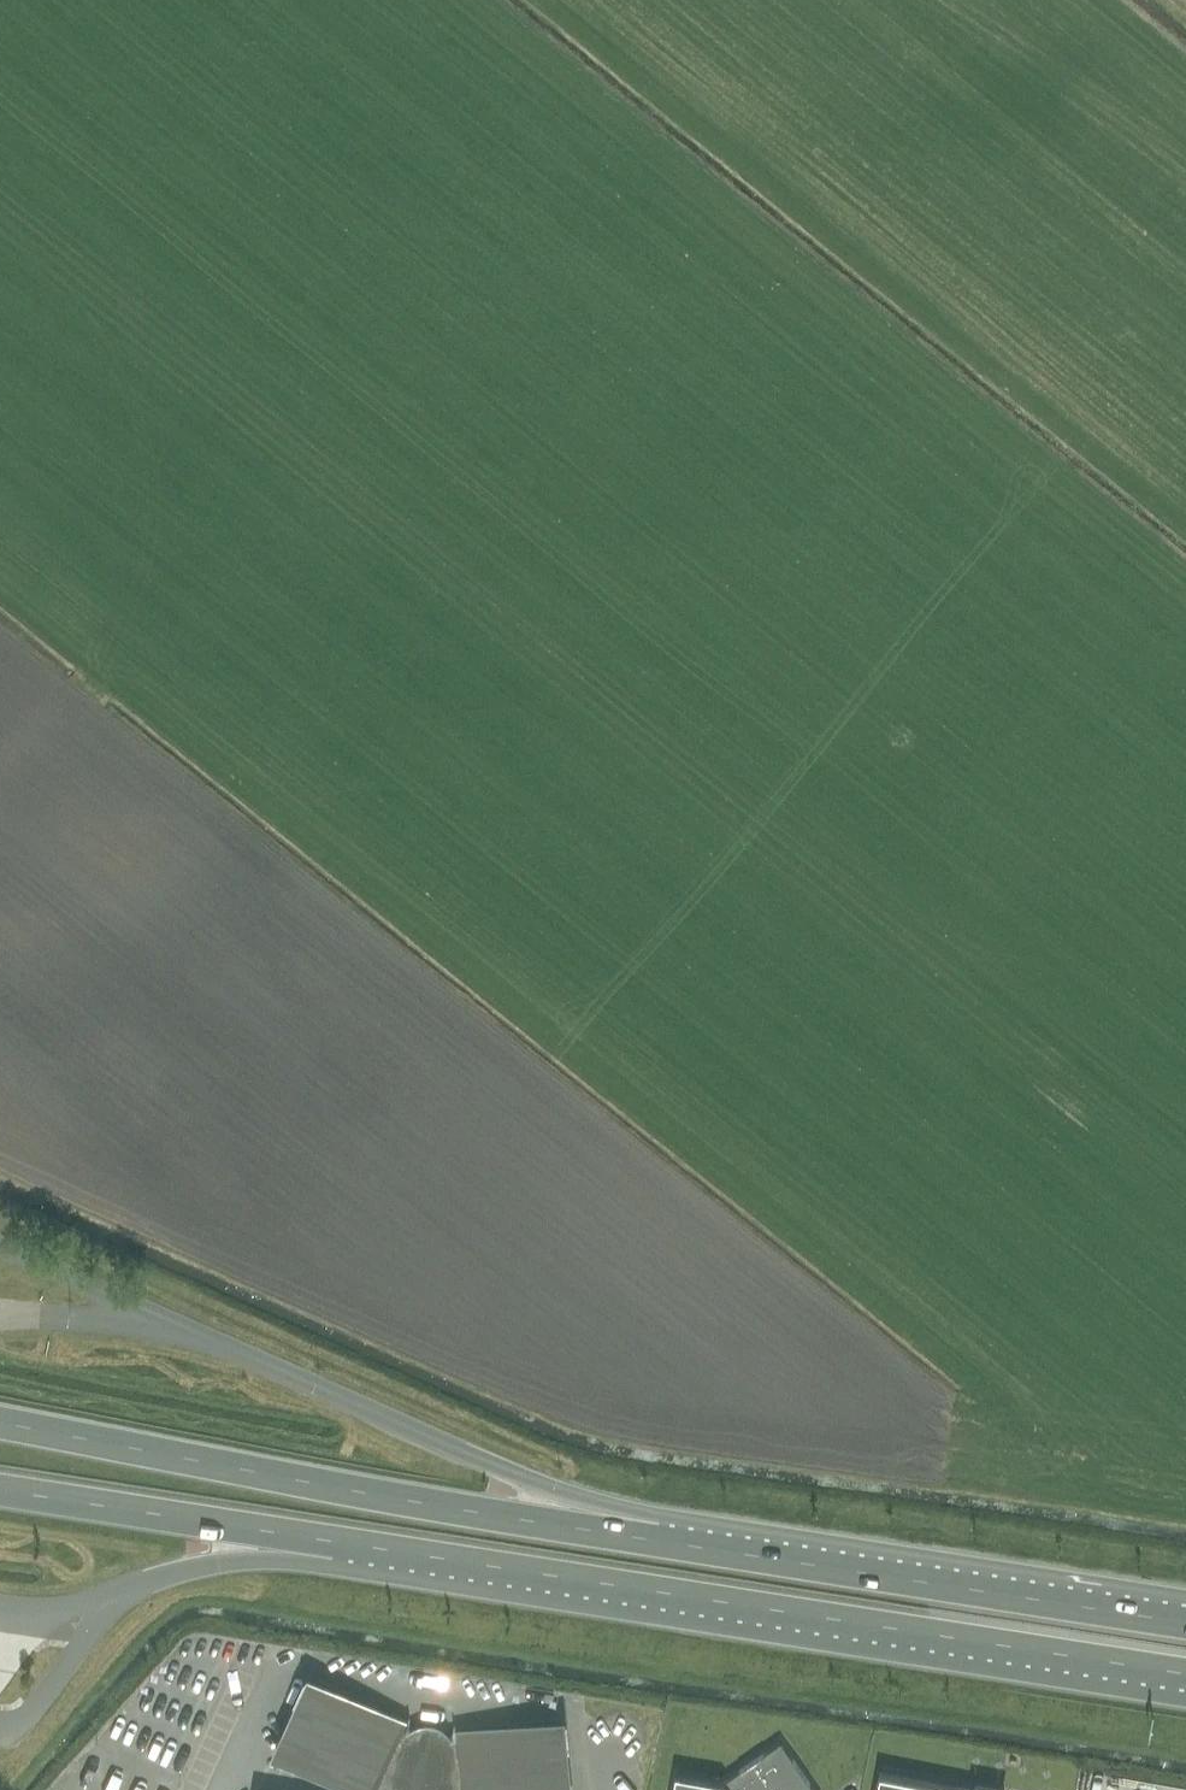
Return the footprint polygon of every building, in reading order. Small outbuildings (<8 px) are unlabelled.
[(563,1722),(457,1732),(456,1727),(410,1720),(408,1724),(311,1680),(278,1753),(356,1788),(356,1789),(570,1789),(563,1722)] [(674,1789),(816,1789),(782,1742),(724,1782),(677,1774),(674,1789)] [(878,1789),(967,1789),(881,1773),(878,1789)]
